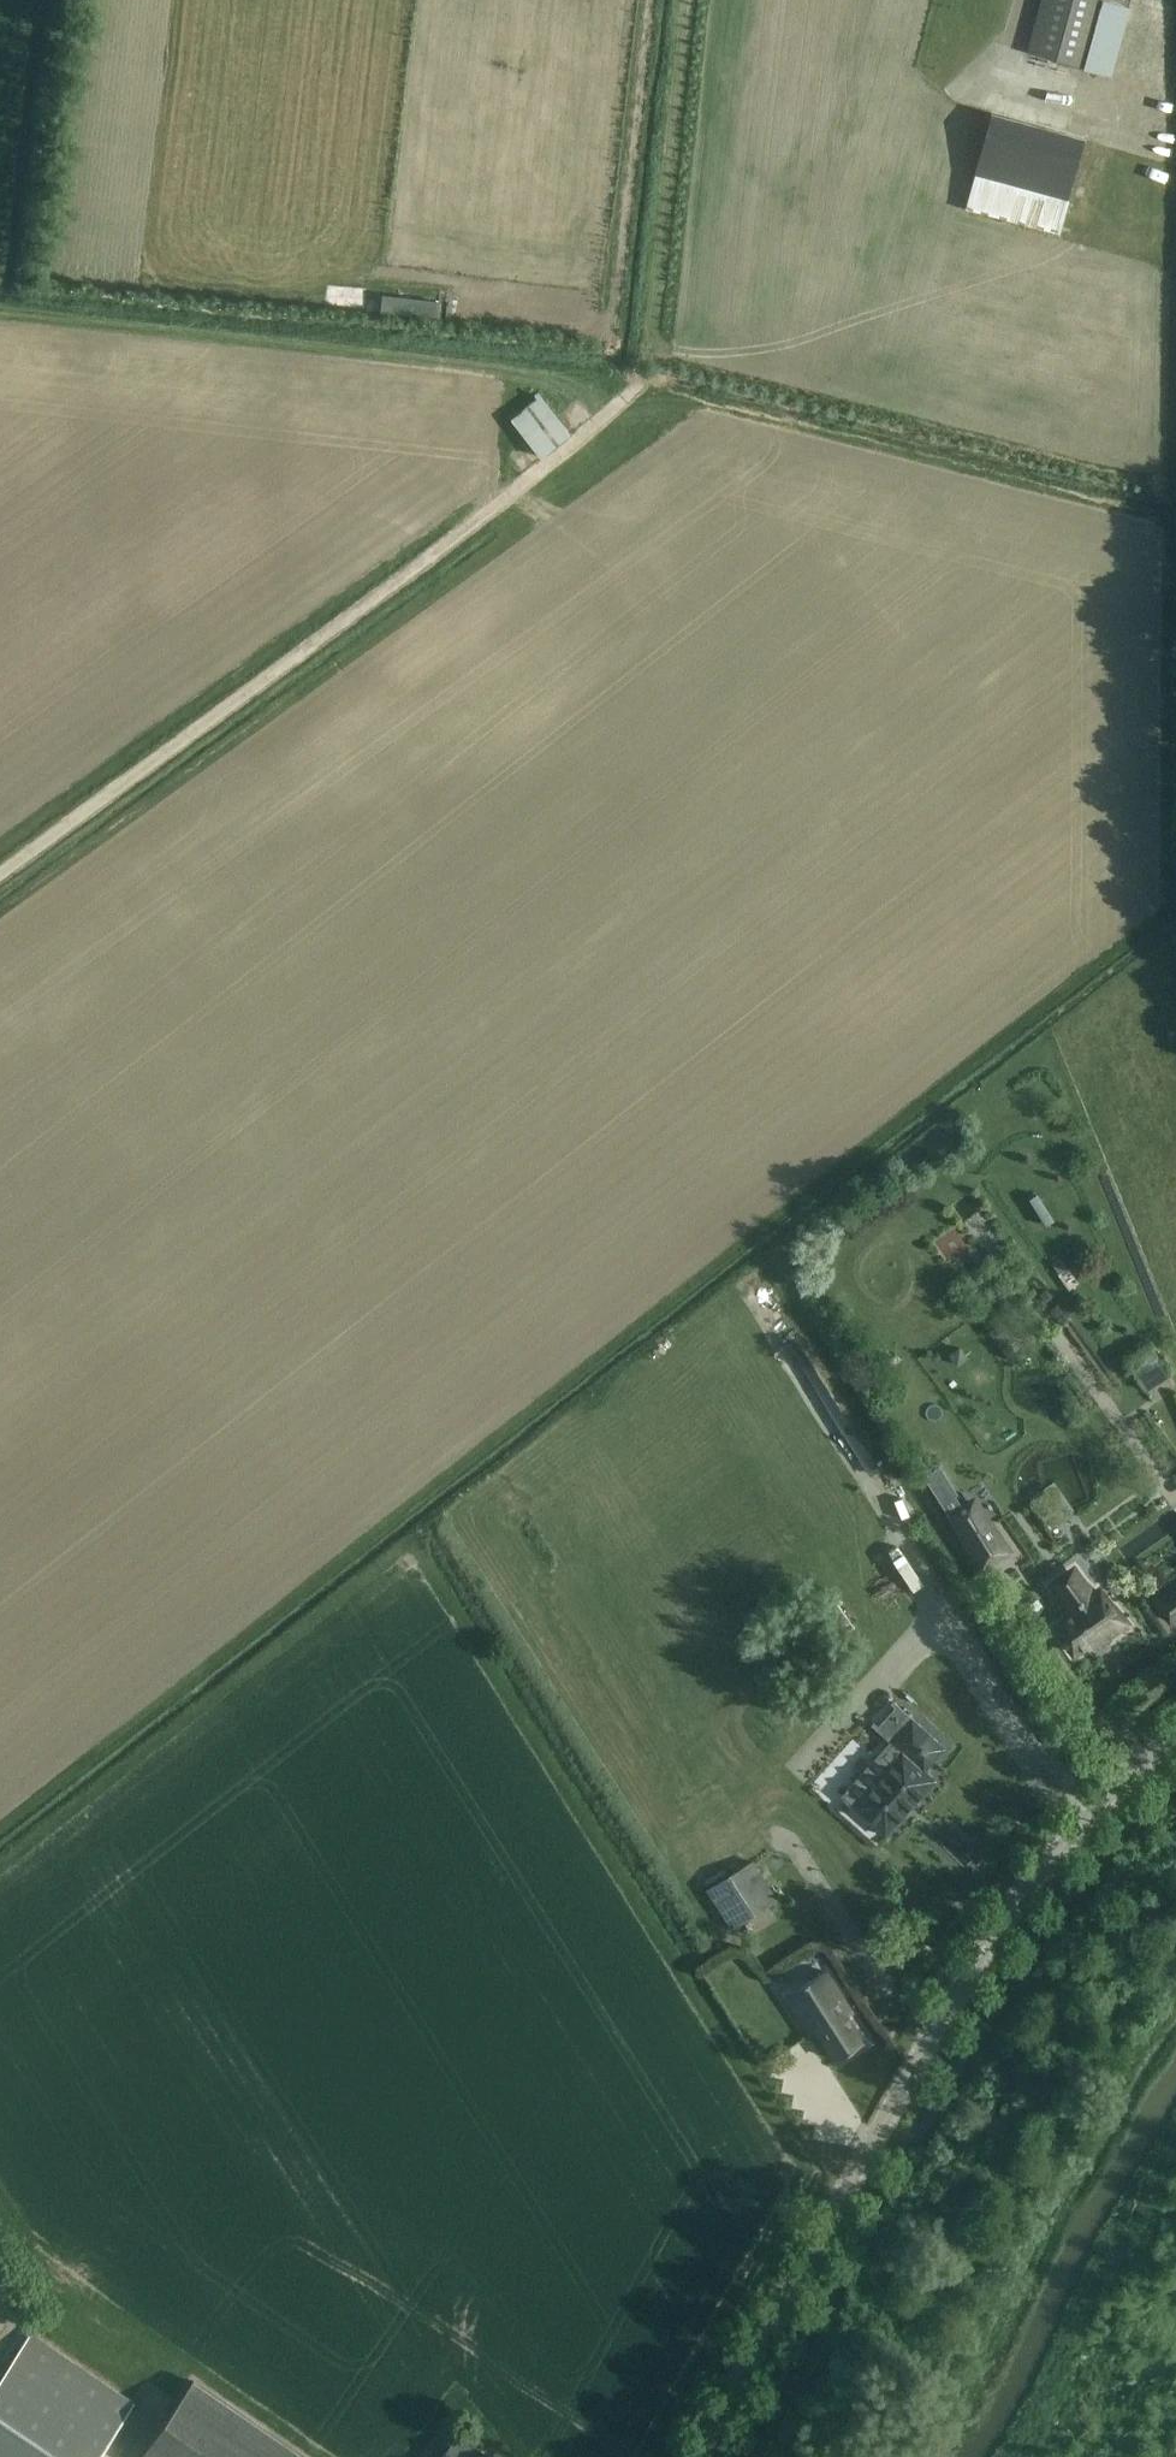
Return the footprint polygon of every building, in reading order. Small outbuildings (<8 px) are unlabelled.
[(1029,52),(1084,67),(1101,3),(1119,7),(1119,4),(1120,0),(1043,0),(1029,52)] [(992,111),(965,209),(1059,234),(1084,136),(992,111)] [(439,324),(441,301),(382,294),(380,318),(439,324)] [(536,398),(511,419),(516,425),(527,438),(542,456),(571,432),(556,415),(544,402),(536,391),(533,394),(536,398)] [(1060,1257),(1051,1263),(1058,1274),(1057,1275),(1069,1291),(1079,1283),(1068,1267),(1067,1267),(1060,1257)] [(1125,1361),(1146,1392),(1170,1375),(1150,1344),(1125,1361)] [(1014,1554),(975,1495),(945,1514),(980,1575),(990,1569),(989,1567),(1003,1558),(1004,1560),(1014,1554)] [(1077,1574),(1055,1590),(1073,1615),(1055,1627),(1073,1652),(1101,1632),(1107,1639),(1124,1626),(1105,1600),(1099,1604),(1077,1574)] [(1145,1602),(1155,1616),(1161,1612),(1170,1625),(1175,1620),(1175,1579),(1145,1602)] [(866,1768),(841,1795),(852,1805),(886,1836),(937,1779),(927,1770),(947,1748),(895,1700),(892,1704),(895,1707),(878,1726),(875,1723),(874,1724),(891,1740),(866,1768)] [(708,1891),(718,1907),(731,1927),(776,1898),(754,1862),(708,1891)] [(811,2031),(816,2028),(835,2058),(863,2041),(846,2016),(852,2012),(825,1970),(787,1994),(811,2031)] [(134,2401),(32,2333),(0,2383),(0,2456),(97,2456),(134,2401)] [(193,2378),(139,2456),(307,2456),(193,2378)] [(441,2456),(490,2456),(456,2435),(441,2456)]
